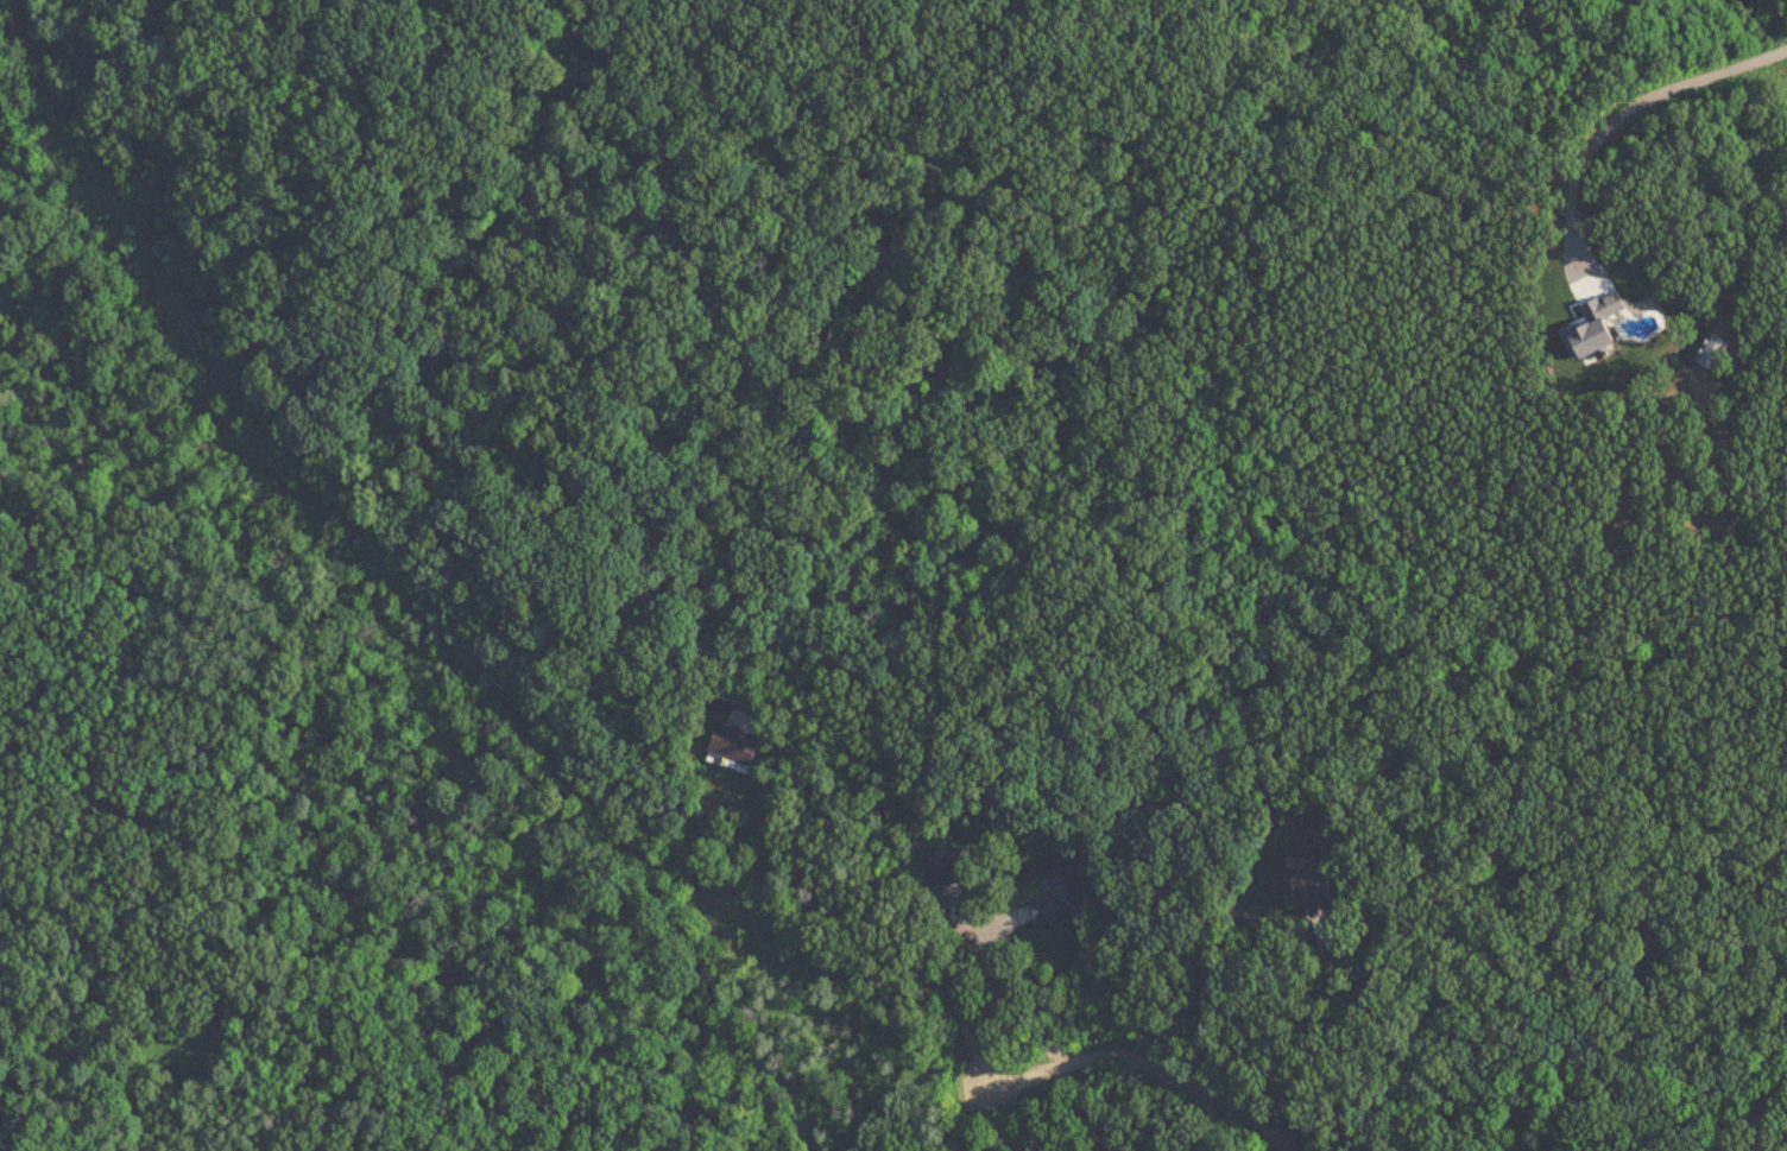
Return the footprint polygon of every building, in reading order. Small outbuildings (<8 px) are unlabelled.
[(703,752),(749,769),(760,740),(726,727),(733,706),(712,698),(703,720),(714,724),(703,752)] [(1031,922),(1080,914),(1072,864),(1035,871),(1040,900),(1027,902),(1031,922)]
